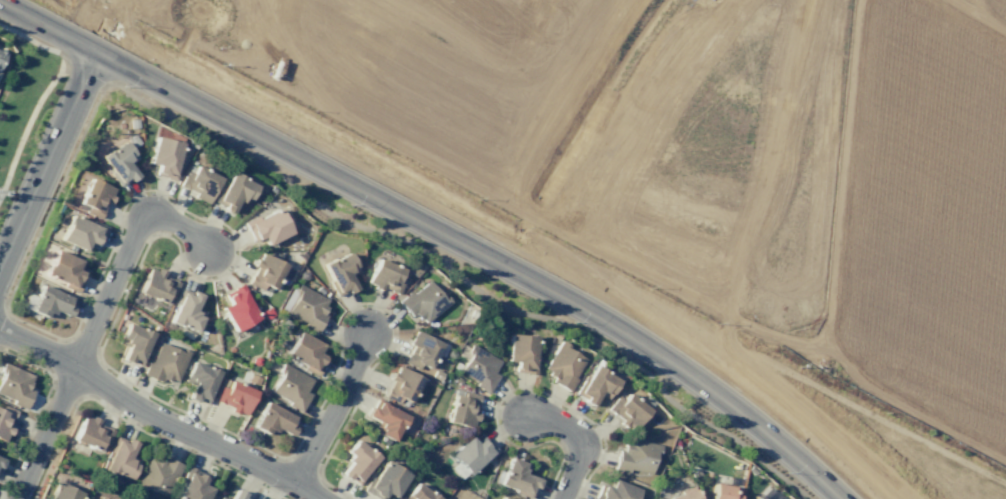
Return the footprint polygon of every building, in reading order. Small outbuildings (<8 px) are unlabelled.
[(136,118),(137,127),(129,128),(128,119),(136,118)] [(133,135),(139,143),(131,148),(125,140),(133,135)] [(181,143),(175,165),(178,166),(174,181),(164,179),(165,177),(153,174),(156,165),(147,163),(155,136),(181,143)] [(123,140),(137,159),(130,165),(138,175),(129,182),(127,180),(118,187),(108,173),(111,171),(100,157),(123,140)] [(194,166),(219,178),(206,204),(192,197),(194,193),(186,188),(186,189),(178,185),(185,171),(190,174),(194,166)] [(243,179),(256,186),(248,201),(243,198),(240,203),(236,201),(229,214),(221,210),(223,206),(213,201),(220,187),(222,188),(231,171),(244,178),(243,179)] [(109,204),(112,196),(110,195),(113,188),(89,178),(78,204),(86,207),(84,213),(99,219),(106,203),(109,204)] [(67,207),(72,198),(63,194),(59,203),(67,207)] [(278,209),(290,234),(265,246),(261,237),(252,241),(243,222),(256,216),(258,218),(272,211),(272,212),(278,209)] [(103,234),(106,227),(84,218),(83,220),(70,215),(59,239),(84,250),(87,242),(96,246),(101,233),(103,234)] [(76,269),(84,273),(76,292),(63,287),(64,283),(44,274),(55,250),(80,261),(76,269)] [(349,276),(355,288),(346,293),(345,292),(335,297),(328,281),(330,280),(322,265),(347,252),(357,272),(349,276)] [(272,289),(284,265),(261,253),(258,260),(255,258),(252,265),(256,267),(251,276),(251,275),(246,283),(260,290),(263,284),(272,289)] [(403,281),(397,294),(381,287),(379,291),(371,287),(372,285),(366,282),(376,257),(402,268),(397,278),(403,281)] [(417,261),(424,267),(414,278),(407,271),(417,261)] [(178,282),(167,305),(137,292),(148,268),(155,271),(156,268),(163,272),(160,279),(169,283),(171,279),(178,282)] [(443,295),(449,302),(424,323),(420,318),(418,320),(413,314),(410,317),(397,301),(408,291),(411,294),(427,280),(440,297),(443,295)] [(71,308),(67,316),(53,310),(52,314),(46,311),(44,317),(29,311),(35,298),(33,297),(40,283),(69,297),(65,305),(71,308)] [(256,317),(233,331),(219,308),(227,303),(222,295),(232,289),(232,288),(240,283),(248,296),(245,298),(256,317)] [(325,315),(315,333),(298,324),(299,320),(279,309),(291,288),(294,290),(298,284),(326,300),(323,305),(325,307),(322,313),(325,315)] [(182,327),(181,328),(168,322),(175,305),(173,304),(180,288),(190,293),(191,291),(200,295),(193,311),(197,313),(196,315),(201,318),(194,332),(182,327)] [(267,307),(272,315),(264,320),(259,312),(267,307)] [(139,329),(139,327),(152,333),(145,350),(147,351),(140,366),(131,362),(130,364),(120,360),(126,346),(117,342),(126,323),(139,329)] [(415,330),(440,344),(427,368),(419,363),(416,369),(402,362),(407,353),(407,354),(411,346),(407,344),(415,330)] [(321,367),(315,377),(302,369),(304,366),(284,355),(298,331),(322,345),(317,353),(324,356),(318,366),(321,367)] [(535,360),(534,375),(524,374),(524,373),(514,372),(515,361),(506,360),(509,334),(535,337),(532,359),(535,360)] [(575,379),(568,392),(550,381),(552,378),(546,374),(548,372),(543,369),(559,340),(568,346),(566,349),(583,359),(572,378),(575,379)] [(181,349),(189,352),(176,381),(170,379),(168,382),(162,379),(160,383),(141,374),(147,360),(150,362),(159,343),(179,352),(181,349)] [(442,343),(436,354),(442,357),(443,354),(451,359),(455,352),(447,347),(448,346),(442,343)] [(498,376),(487,394),(473,385),(475,382),(451,368),(455,362),(461,366),(465,360),(456,354),(462,344),(467,348),(470,344),(499,361),(492,372),(498,376)] [(259,359),(258,364),(254,365),(250,363),(251,358),(256,356),(259,359)] [(205,366),(218,372),(211,388),(213,389),(206,405),(196,400),(195,403),(185,398),(192,385),(182,380),(191,361),(205,367),(205,366)] [(12,400),(0,395),(0,376),(1,374),(0,372),(0,367),(2,362),(32,376),(27,388),(33,391),(24,410),(11,404),(12,400)] [(310,394),(299,413),(286,406),(288,402),(270,391),(280,374),(278,369),(282,363),(312,380),(305,391),(310,394)] [(606,399),(617,380),(604,373),(604,371),(593,365),(584,380),(582,379),(573,393),(583,399),(582,401),(590,406),(597,394),(606,399)] [(408,403),(421,378),(397,366),(394,372),(392,371),(388,379),(392,381),(387,389),(387,388),(382,397),(396,404),(399,398),(408,403)] [(434,369),(442,374),(438,381),(430,377),(434,369)] [(250,374),(260,378),(257,385),(247,382),(250,374)] [(229,380),(254,391),(244,415),(237,412),(236,414),(229,411),(230,407),(213,400),(220,386),(225,388),(229,380)] [(477,413),(475,421),(472,420),(470,428),(445,421),(454,388),(478,395),(476,403),(474,402),(472,412),(477,413)] [(634,428),(648,410),(626,393),(620,400),(615,396),(605,409),(613,415),(613,414),(621,420),(618,423),(625,428),(628,424),(634,428)] [(390,408),(391,406),(376,398),(371,408),(369,406),(364,416),(376,422),(372,431),(392,441),(398,429),(399,429),(406,416),(390,408)] [(257,414),(265,401),(292,417),(288,424),(294,427),(289,436),(275,429),(274,432),(268,429),(265,434),(252,426),(259,414),(257,414)] [(3,441),(0,440),(0,410),(2,404),(16,410),(9,426),(12,428),(9,436),(6,435),(3,441)] [(112,430),(106,444),(100,441),(96,450),(72,439),(83,415),(89,417),(90,416),(98,419),(96,424),(112,430)] [(486,462),(497,451),(481,435),(474,442),(468,436),(448,455),(456,463),(450,469),(462,480),(483,459),(486,462)] [(136,465),(129,480),(116,474),(116,475),(102,469),(110,453),(107,451),(115,436),(125,440),(125,439),(135,443),(128,458),(132,460),(131,462),(136,465)] [(653,452),(649,473),(628,469),(627,473),(613,470),(617,448),(621,449),(623,443),(626,443),(628,438),(659,445),(657,453),(653,452)] [(355,439),(366,449),(367,448),(378,457),(365,471),(368,473),(357,486),(348,478),(347,480),(339,474),(349,463),(345,459),(349,455),(345,451),(355,439)] [(181,465),(166,498),(135,484),(148,456),(154,458),(155,457),(161,460),(163,457),(181,465)] [(508,458),(522,463),(521,468),(523,469),(522,473),(539,480),(536,489),(533,488),(529,498),(513,493),(514,490),(497,483),(501,471),(503,471),(508,458)] [(384,492),(380,498),(378,498),(370,494),(369,495),(361,490),(370,477),(373,479),(384,460),(407,475),(392,498),(384,492)] [(211,488),(206,498),(175,498),(183,482),(180,480),(186,466),(206,475),(202,484),(211,488)] [(637,489),(612,480),(608,488),(599,484),(595,495),(594,495),(593,498),(633,498),(637,489)] [(81,493),(78,498),(48,498),(56,481),(81,493)] [(427,490),(438,498),(402,498),(415,482),(426,491),(427,490)] [(738,488),(736,498),(709,498),(712,483),(738,488)] [(691,485),(697,498),(666,498),(680,493),(678,490),(691,485)] [(242,495),(250,498),(229,498),(234,489),(243,494),(242,495)]
